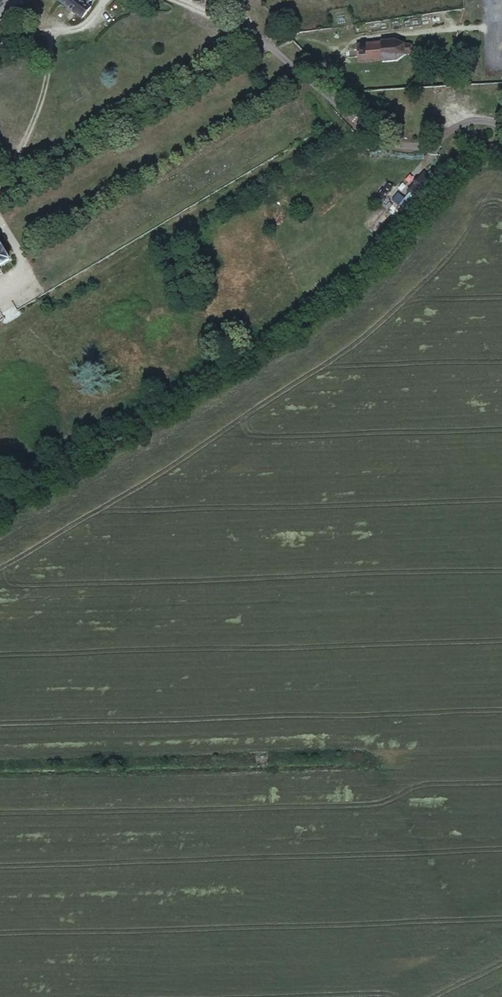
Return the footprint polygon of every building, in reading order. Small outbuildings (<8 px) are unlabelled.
[(80,19),(91,6),(86,1),(88,0),(55,0),(80,19)] [(378,44),(353,46),(355,63),(380,61),(380,64),(395,63),(413,53),(413,46),(393,40),(378,42),(378,44)] [(360,180),(373,172),(367,164),(354,172),(360,180)] [(415,198),(431,181),(423,175),(407,191),(415,198)] [(384,199),(364,224),(375,233),(395,208),(384,199)] [(9,260),(0,247),(0,265),(9,260)]
